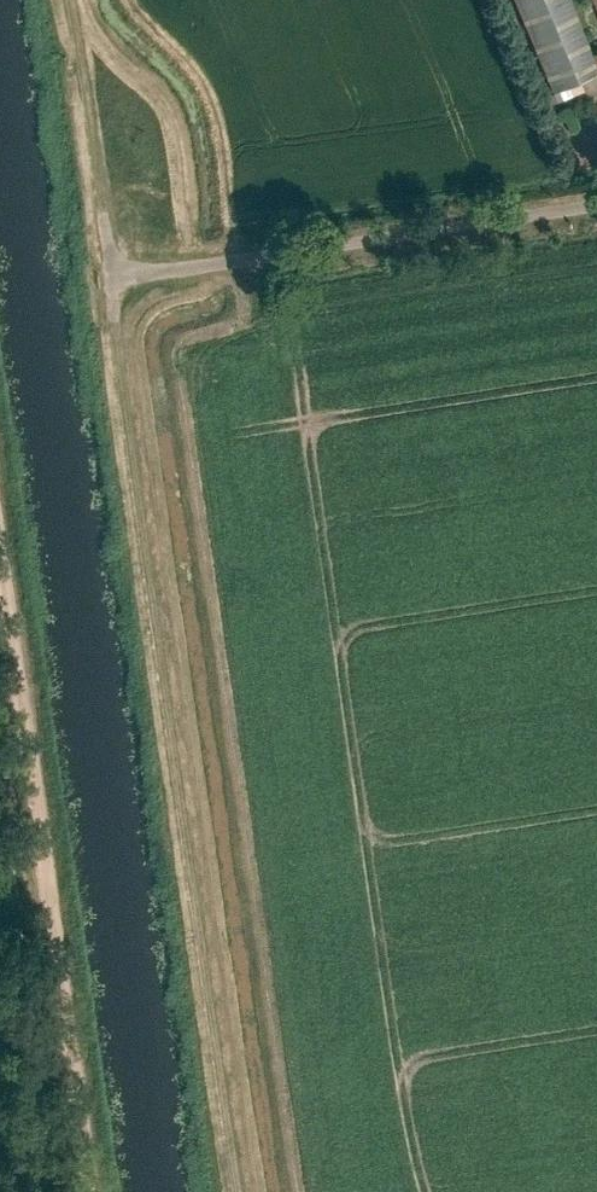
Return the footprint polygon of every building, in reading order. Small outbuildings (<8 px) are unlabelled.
[(559,87),(596,69),(596,60),(570,0),(520,0),(559,87)]
